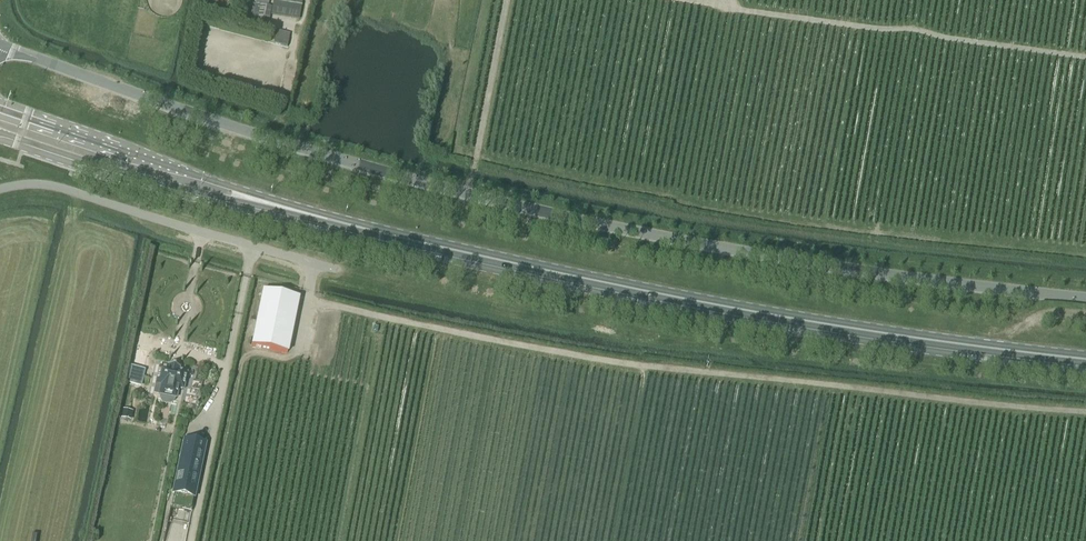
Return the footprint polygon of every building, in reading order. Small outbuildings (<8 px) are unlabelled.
[(302,2),(290,0),(274,0),(273,8),(300,12),(302,2)] [(251,4),(247,27),(255,29),(255,30),(267,32),(271,7),(260,5),(251,4)] [(274,44),(287,47),(289,41),(275,38),(274,44)] [(287,353),(298,298),(263,291),(252,346),(287,353)] [(160,368),(156,384),(153,397),(180,402),(186,373),(178,372),(179,368),(168,366),(168,369),(160,368)] [(149,423),(157,423),(158,404),(150,404),(149,423)] [(130,411),(123,410),(121,419),(128,421),(130,411)] [(184,439),(173,494),(170,508),(192,512),(206,444),(184,439)]
